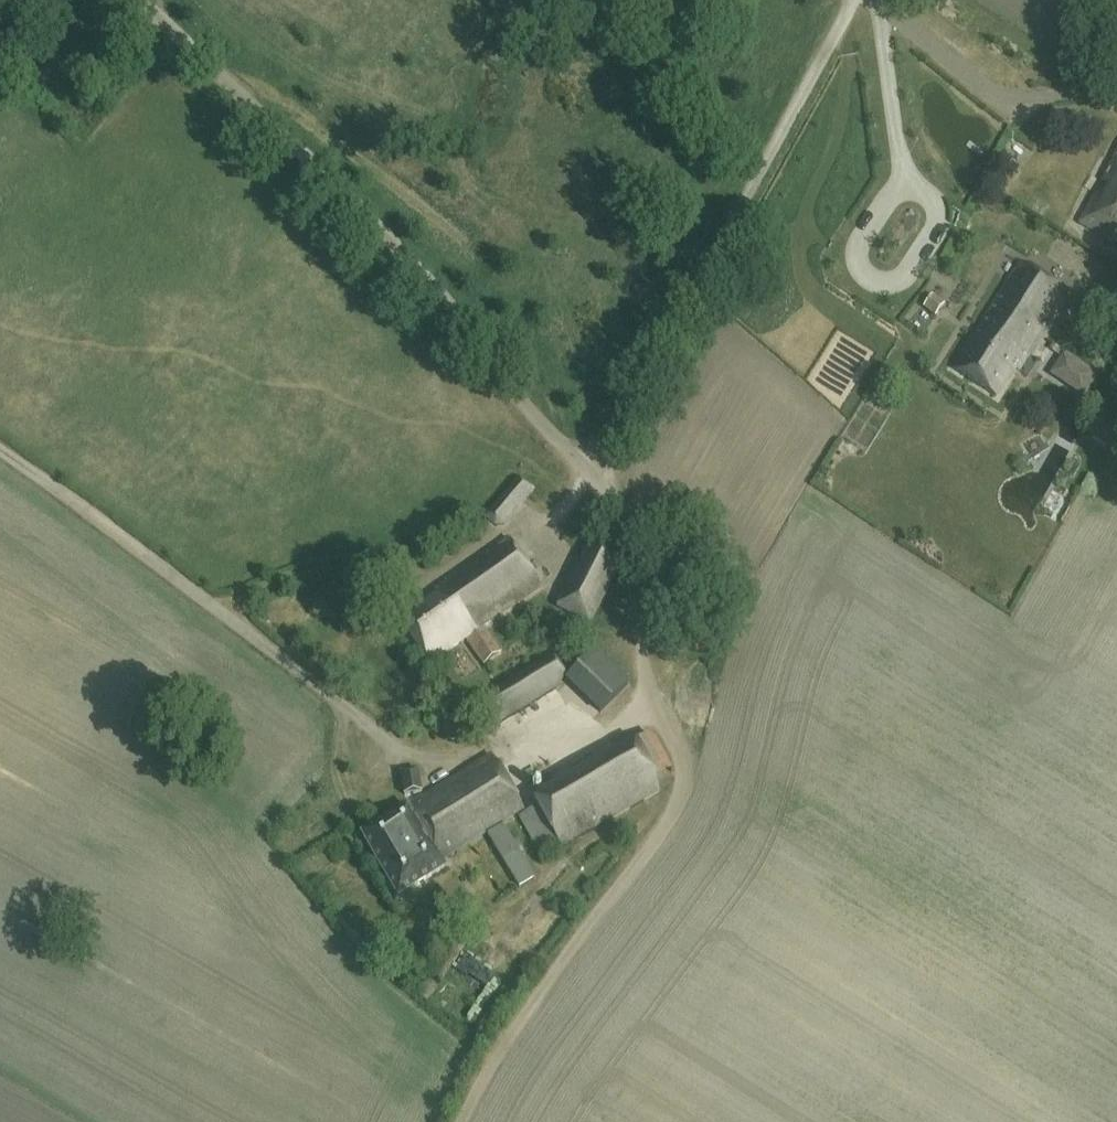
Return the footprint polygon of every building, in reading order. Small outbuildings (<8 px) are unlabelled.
[(1081,222),(1116,242),(1116,156),(1081,222)] [(996,396),(1015,367),(1018,369),(1030,352),(1032,353),(1070,294),(1021,263),(953,368),(996,396)] [(936,315),(945,304),(935,293),(924,305),(936,315)] [(503,528),(533,488),(517,477),(487,516),(503,528)] [(594,623),(625,558),(592,539),(560,605),(594,623)] [(483,627),(541,588),(508,541),(435,591),(437,594),(400,620),(431,665),(470,641),(486,664),(502,653),(483,627)] [(559,690),(567,677),(554,657),(549,657),(471,705),(488,734),(559,690)] [(561,689),(524,715),(532,727),(569,700),(561,689)] [(448,737),(462,731),(455,717),(442,723),(448,737)] [(561,847),(562,848),(658,792),(631,745),(533,801),(536,806),(519,816),(542,858),(561,847)] [(442,860),(525,809),(492,755),(409,806),(409,805),(361,834),(399,897),(447,868),(442,860)] [(404,795),(424,792),(420,772),(402,773),(404,795)]
